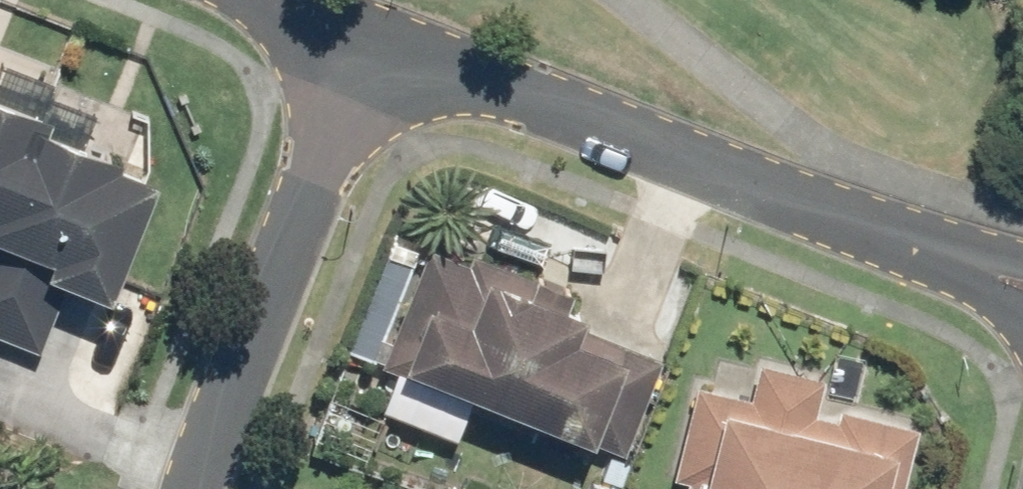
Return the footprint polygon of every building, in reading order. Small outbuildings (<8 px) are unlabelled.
[(38,350),(63,285),(102,301),(148,183),(109,168),(112,162),(35,132),(40,120),(0,104),(0,336),(38,350)] [(424,249),(378,364),(581,445),(583,439),(619,453),(656,360),(573,327),(576,319),(558,311),(565,293),(467,254),(463,264),(424,249)] [(914,429),(835,409),(832,421),(811,416),(819,381),(754,365),(745,399),(692,386),(668,480),(683,483),(682,488),(899,488),(914,429)]
